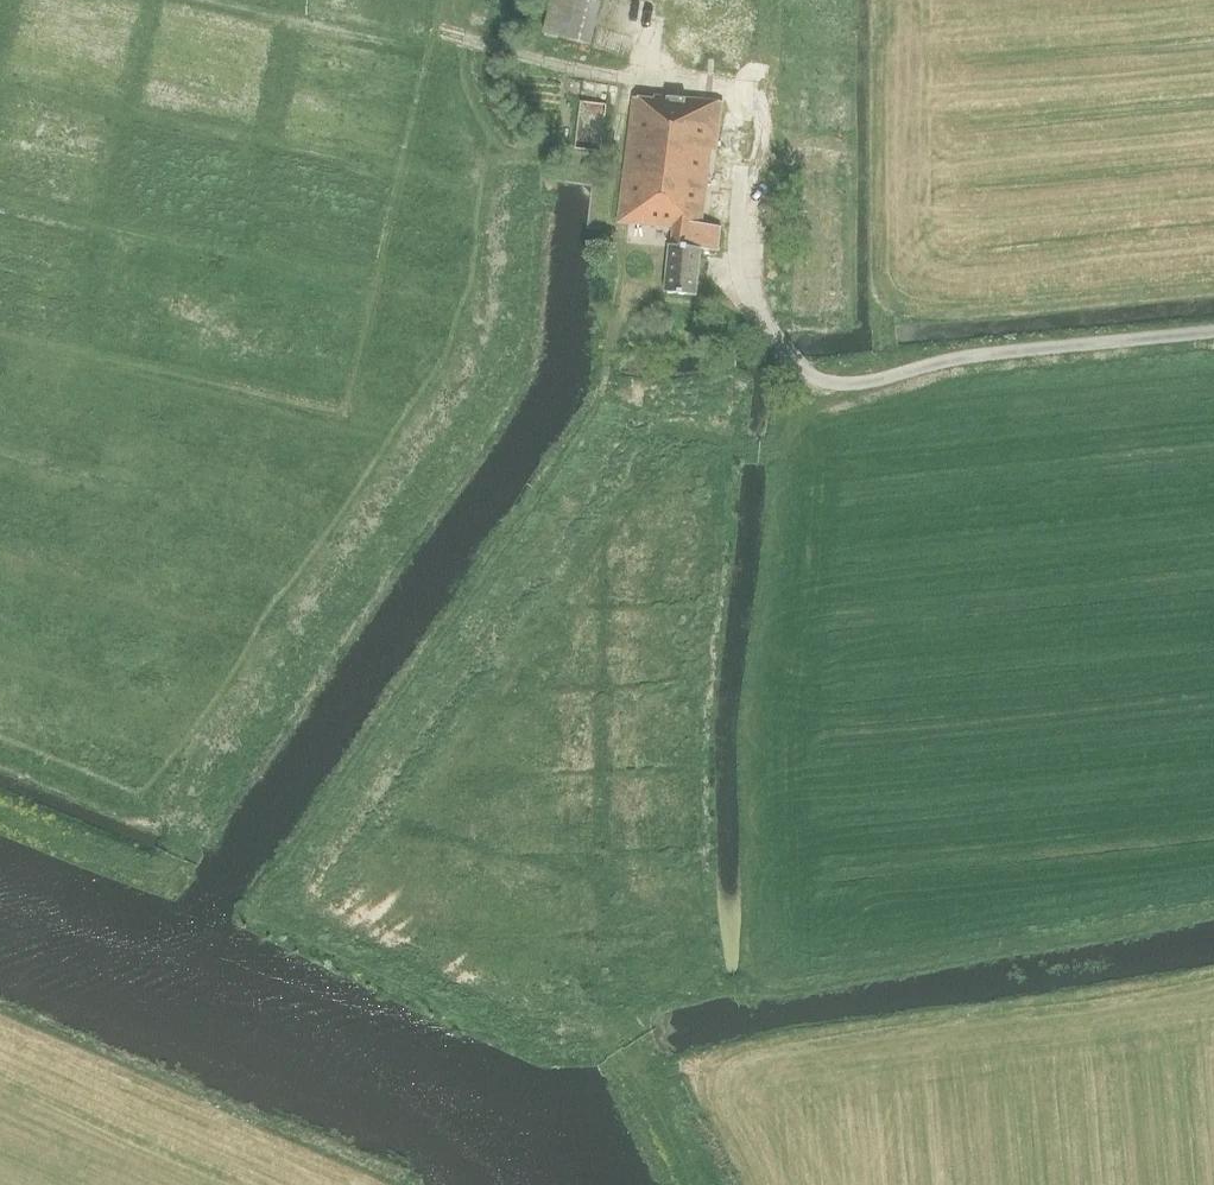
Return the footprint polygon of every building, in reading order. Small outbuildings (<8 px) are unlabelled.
[(592,46),(603,0),(551,0),(542,34),(592,46)] [(722,102),(654,94),(654,100),(631,99),(618,221),(673,227),(666,293),(698,296),(703,249),(719,251),(722,226),(708,225),(722,102)] [(581,102),(580,149),(606,150),(607,103),(581,102)]
